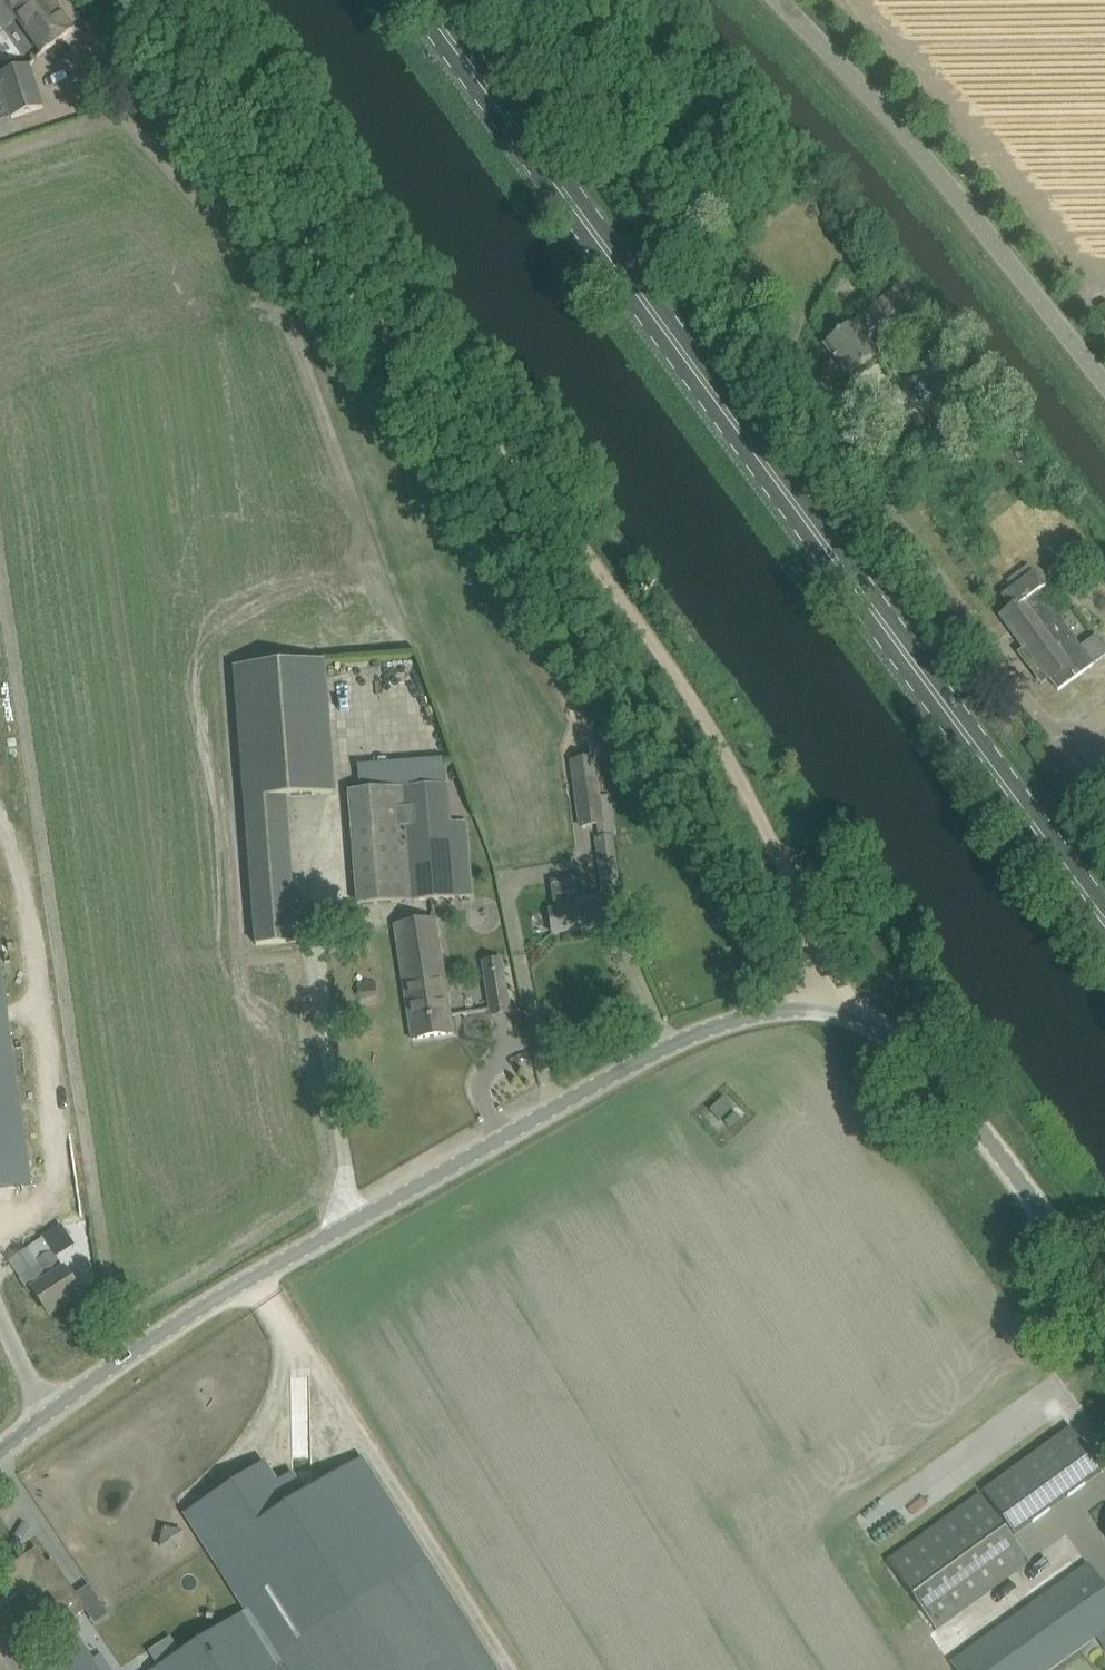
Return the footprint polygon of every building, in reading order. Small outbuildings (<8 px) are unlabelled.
[(19,19),(43,52),(73,29),(52,0),(5,0),(19,19)] [(43,107),(30,66),(0,75),(0,79),(12,117),(43,107)] [(899,284),(824,344),(849,376),(877,354),(866,341),(913,303),(899,284)] [(994,603),(1005,618),(1058,691),(1093,665),(1104,657),(1104,644),(1098,634),(1080,647),(1039,592),(1046,587),(1036,573),(994,603)] [(324,661),(235,668),(257,944),(297,941),(285,796),(334,792),(324,661)] [(572,761),(575,782),(581,827),(603,824),(594,758),(572,761)] [(361,790),(349,791),(357,905),(470,896),(465,821),(449,822),(446,784),(361,790)] [(612,837),(598,839),(604,887),(618,885),(612,837)] [(554,932),(567,930),(606,925),(601,894),(588,896),(585,877),(552,882),(556,908),(550,909),(554,932)] [(454,1033),(451,1011),(439,922),(398,927),(412,1039),(454,1033)] [(490,1016),(513,1012),(504,956),(481,960),(490,1016)] [(32,1188),(0,962),(0,1193),(32,1188)] [(358,984),(360,1000),(378,998),(376,981),(358,984)] [(725,1097),(710,1111),(720,1120),(734,1107),(725,1097)] [(731,1129),(741,1119),(735,1113),(725,1123),(731,1129)] [(81,1294),(76,1287),(65,1269),(64,1270),(43,1238),(26,1249),(35,1262),(36,1261),(40,1267),(22,1279),(30,1293),(34,1290),(50,1314),(81,1294)] [(1072,1427),(984,1491),(1015,1535),(1104,1470),(1100,1466),(1072,1427)] [(154,1669),(497,1669),(432,1567),(427,1559),(362,1457),(307,1492),(293,1471),(281,1478),(269,1459),(184,1513),(207,1549),(246,1611),(154,1669)] [(889,1561),(937,1628),(1029,1561),(981,1494),(889,1561)] [(101,1654),(96,1658),(94,1659),(69,1620),(85,1609),(86,1608),(76,1594),(66,1579),(53,1561),(48,1565),(37,1549),(0,1574),(0,1592),(4,1598),(6,1601),(20,1591),(59,1646),(33,1664),(36,1669),(111,1669),(101,1654)] [(1088,1563),(951,1661),(958,1669),(1052,1669),(1104,1632),(1104,1586),(1088,1563)] [(91,1582),(76,1592),(96,1622),(111,1613),(91,1582)]
